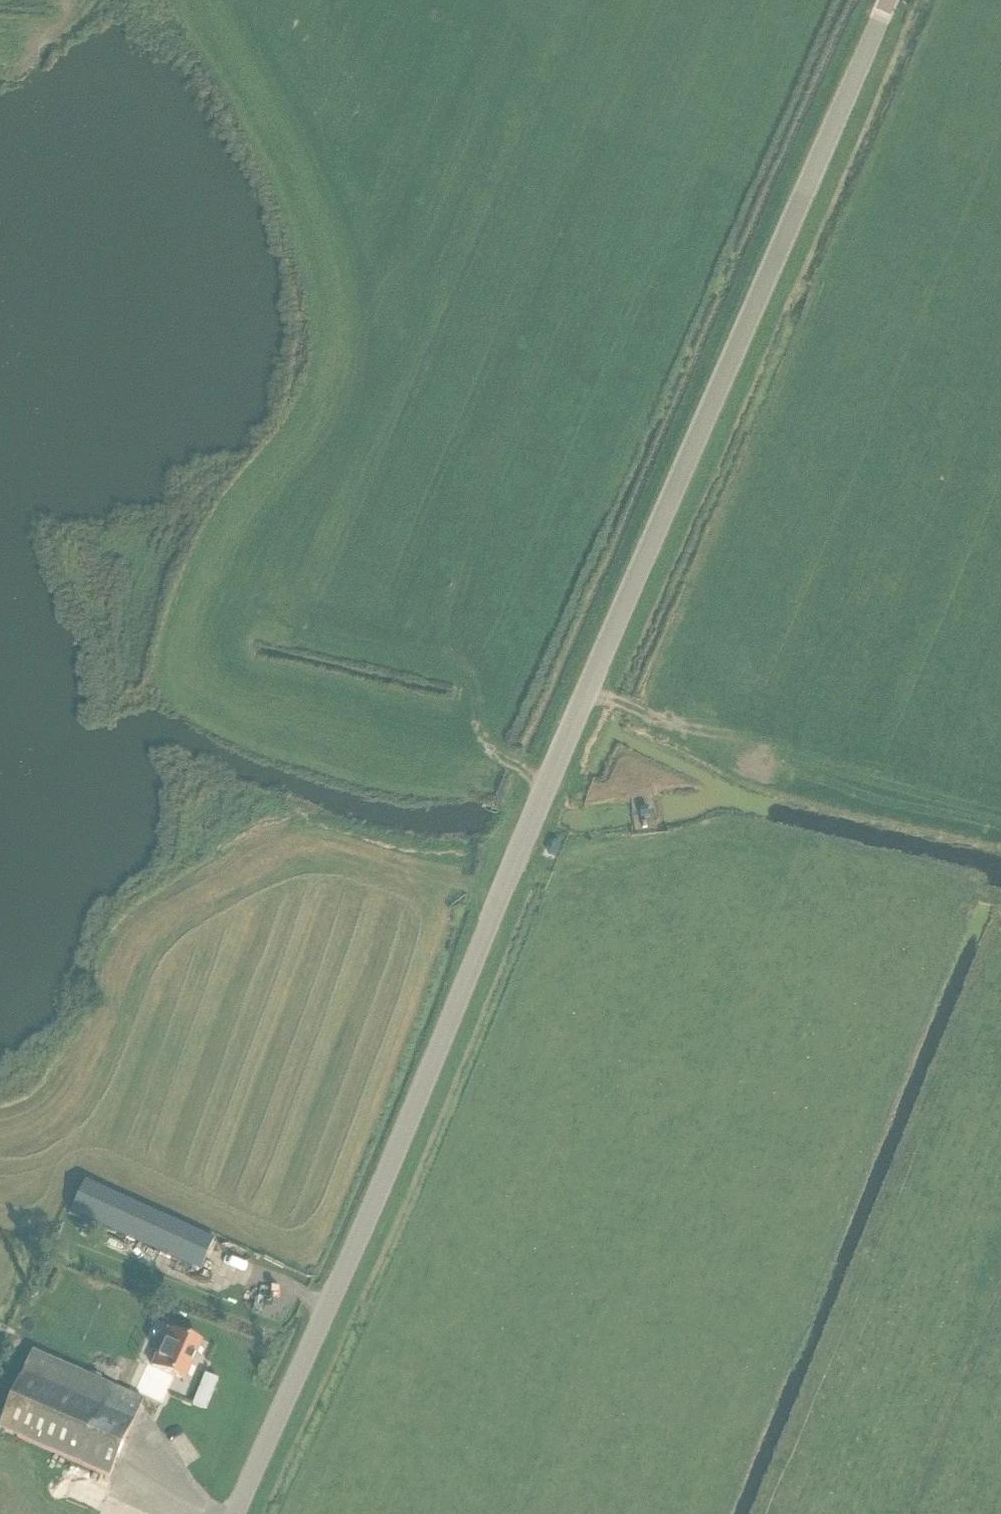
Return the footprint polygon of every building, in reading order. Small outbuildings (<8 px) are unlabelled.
[(70,1211),(200,1270),(213,1239),(84,1180),(70,1211)] [(163,1371),(185,1380),(201,1344),(179,1334),(172,1350),(164,1347),(157,1364),(165,1368),(163,1371)] [(109,1477),(133,1422),(143,1399),(34,1351),(0,1428),(0,1429),(109,1477)]
